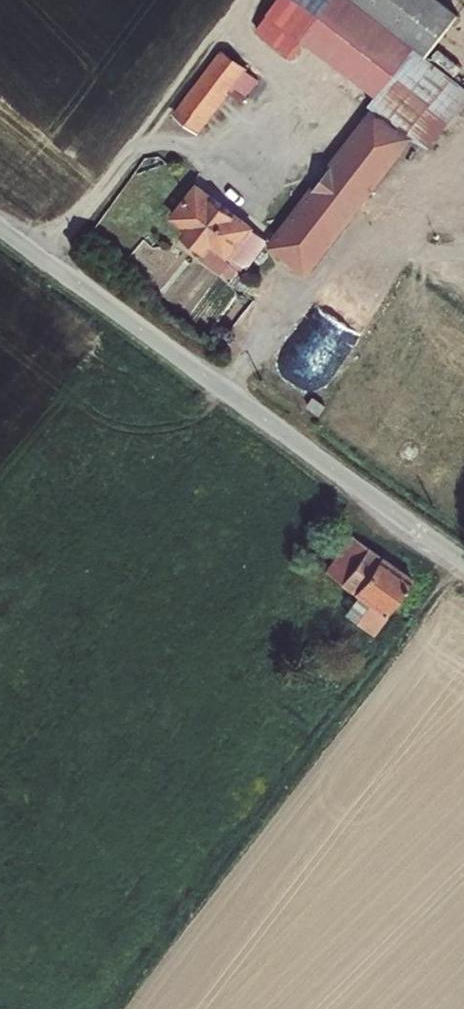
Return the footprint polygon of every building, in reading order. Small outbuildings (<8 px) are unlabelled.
[(374,95),(407,52),(411,46),(352,0),(278,0),(269,13),(304,40),(374,95)] [(411,46),(407,52),(415,59),(424,47),(432,53),(462,16),(442,0),(352,0),(411,46)] [(304,40),(269,13),(252,34),(286,62),(304,40)] [(222,50),(172,113),(198,135),(230,93),(228,92),(245,70),(246,68),(222,50)] [(228,92),(230,93),(241,103),(259,81),(245,70),(228,92)] [(414,137),(372,108),(327,166),(331,167),(314,189),(311,187),(269,242),(269,249),(307,277),(414,137)] [(212,195),(196,183),(169,218),(183,230),(180,236),(204,253),(200,259),(221,276),(223,273),(231,280),(239,268),(246,273),(269,242),(253,230),(255,228),(238,214),(236,216),(210,197),(212,195)] [(239,268),(231,280),(228,284),(245,295),(256,280),(246,273),(239,268)] [(326,407),(313,398),(307,407),(319,416),(326,407)] [(351,535),(324,571),(357,597),(368,605),(354,622),(373,636),(387,617),(385,616),(412,579),(368,546),(367,547),(351,535)] [(344,614),(354,622),(368,605),(357,597),(344,614)]
